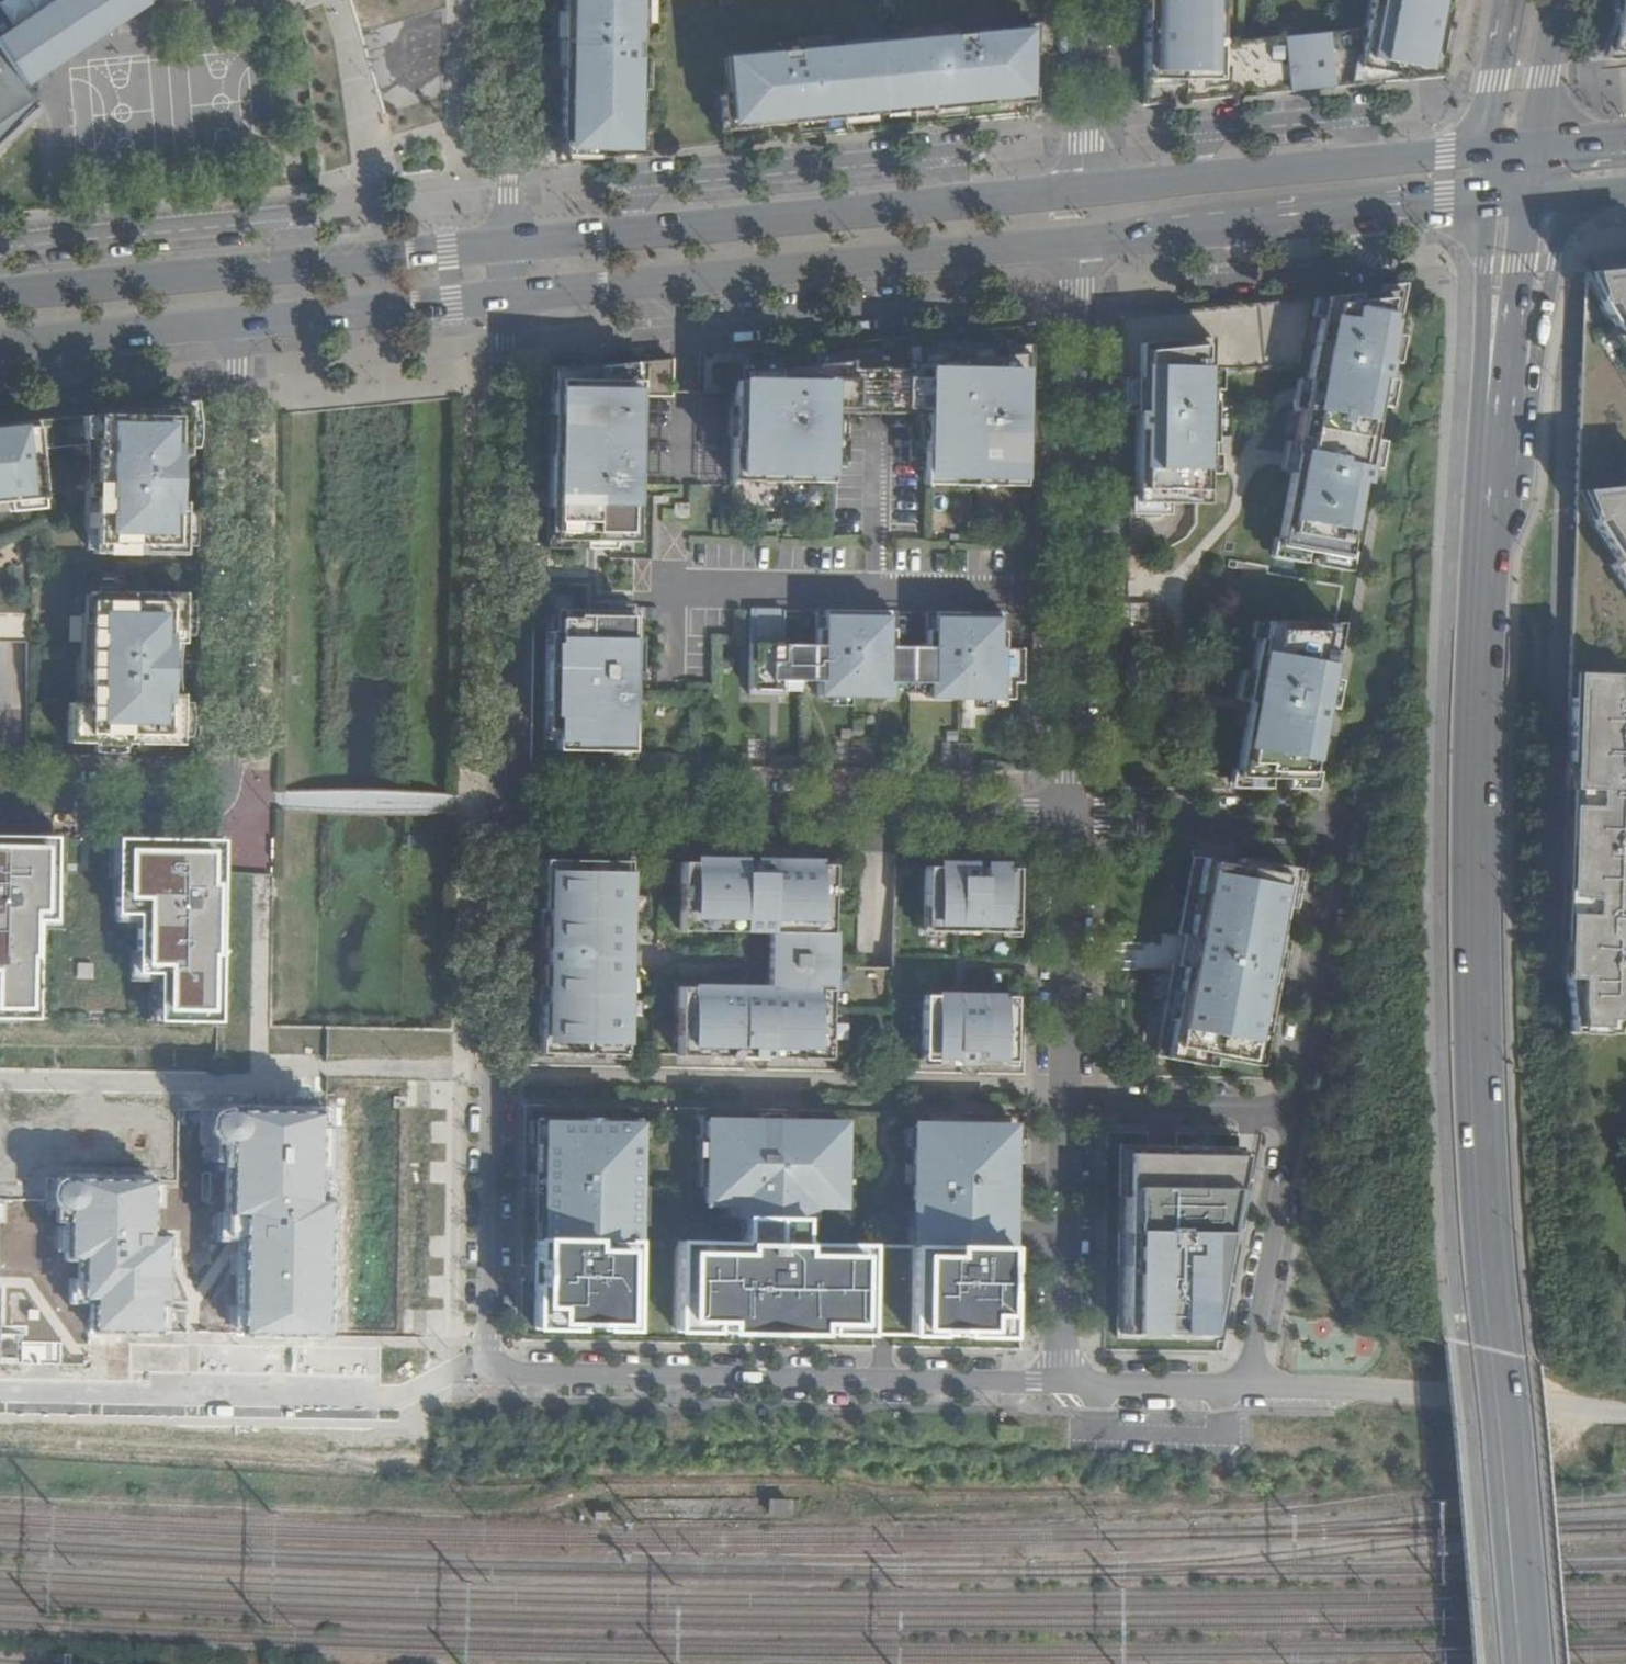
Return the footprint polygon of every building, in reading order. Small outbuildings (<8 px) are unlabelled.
[(11,28),(0,12),(0,124),(37,100),(26,84),(152,0),(55,0),(11,28)] [(561,159),(636,152),(639,56),(635,55),(633,39),(640,39),(641,0),(562,0),(560,135),(563,137),(561,159)] [(1395,81),(1395,68),(1429,65),(1432,53),(1441,53),(1443,44),(1450,0),(1366,0),(1362,26),(1218,41),(1219,0),(1143,0),(1141,104),(1395,81)] [(1607,50),(1625,53),(1625,0),(1617,0),(1607,50)] [(957,122),(1027,115),(1028,50),(1026,48),(1026,26),(949,34),(949,30),(905,32),(905,37),(837,44),(833,40),(791,44),(791,48),(731,54),(733,91),(719,92),(723,143),(805,136),(804,119),(831,117),(832,133),(930,124),(929,106),(955,105),(957,122)] [(1395,81),(1437,77),(1441,53),(1432,53),(1429,65),(1395,68),(1395,81)] [(930,124),(957,122),(955,105),(929,106),(930,124)] [(804,119),(805,136),(832,133),(831,117),(804,119)] [(1625,343),(1625,259),(1579,263),(1625,343)] [(1259,302),(1264,368),(1297,366),(1301,346),(1313,349),(1305,390),(1311,391),(1308,410),(1301,409),(1298,430),(1371,444),(1384,376),(1380,375),(1383,359),(1400,362),(1414,287),(1259,302)] [(1264,368),(1259,302),(1120,315),(1119,378),(1132,378),(1131,411),(1135,411),(1133,501),(1204,502),(1206,441),(1211,441),(1211,431),(1202,430),(1202,419),(1212,419),(1212,399),(1207,399),(1207,368),(1239,369),(1264,368)] [(733,402),(731,480),(764,481),(764,472),(798,472),(799,481),(831,481),(833,412),(839,412),(839,410),(856,406),(888,406),(918,411),(919,413),(925,413),(922,483),(956,483),(956,475),(987,476),(989,484),(1020,484),(1022,415),(1014,415),(1014,398),(1022,398),(1024,324),(759,350),(749,351),(748,379),(748,384),(755,384),(755,402),(733,402)] [(674,358),(553,369),(550,504),(555,505),(554,537),(585,538),(585,533),(597,532),(597,538),(635,539),(636,521),(631,520),(631,503),(633,434),(633,394),(639,393),(671,394),(674,358)] [(733,380),(733,392),(733,402),(755,402),(755,384),(748,384),(748,379),(733,380)] [(1305,390),(1301,409),(1308,410),(1311,391),(1305,390)] [(1022,415),(1022,398),(1014,398),(1014,415),(1022,415)] [(33,495),(28,444),(87,439),(87,551),(176,552),(180,404),(0,420),(0,497),(33,495)] [(1212,419),(1202,419),(1202,430),(1211,431),(1212,419)] [(1371,444),(1298,430),(1294,452),(1296,452),(1295,456),(1300,457),(1297,469),(1293,468),(1278,546),(1345,559),(1362,467),(1366,468),(1371,444)] [(764,472),(764,481),(799,481),(798,472),(764,472)] [(956,483),(989,484),(987,476),(956,475),(956,483)] [(1578,498),(1595,543),(1625,590),(1625,494),(1578,498)] [(1127,547),(1116,547),(1115,568),(1127,568),(1127,547)] [(175,745),(177,593),(86,592),(85,705),(62,704),(62,744),(175,745)] [(555,747),(577,747),(579,742),(607,743),(607,748),(630,748),(632,600),(599,601),(598,607),(598,613),(585,612),(584,607),(553,606),(553,629),(547,629),(546,726),(553,727),(555,747)] [(771,684),(781,683),(782,675),(817,675),(819,692),(888,693),(889,678),(927,679),(926,694),(1008,696),(1007,679),(1016,680),(1017,647),(1002,646),(1002,612),(954,611),(954,617),(940,616),(940,611),(926,611),(927,645),(893,644),(893,610),(818,606),(817,641),(784,640),(785,607),(750,605),(750,688),(770,689),(771,684)] [(1160,607),(1117,607),(1117,634),(1160,635),(1160,607)] [(1237,776),(1311,777),(1321,723),(1315,721),(1318,707),(1323,707),(1339,622),(1265,620),(1261,639),(1258,638),(1246,700),(1257,702),(1255,713),(1248,712),(1237,776)] [(1574,680),(1561,987),(1564,1015),(1571,1046),(1618,1049),(1625,1016),(1625,706),(1611,705),(1612,681),(1574,680)] [(0,838),(0,1019),(49,1020),(50,959),(36,958),(37,921),(63,921),(64,839),(28,838),(0,838)] [(217,843),(114,840),(112,898),(133,899),(131,958),(142,959),(140,1001),(154,1002),(152,1021),(218,1022),(221,905),(216,904),(217,843)] [(1202,1055),(1256,1065),(1293,867),(1237,857),(1236,862),(1201,856),(1190,856),(1176,933),(1187,935),(1182,963),(1178,963),(1178,964),(1171,963),(1153,1055),(1200,1063),(1202,1055)] [(628,860),(543,859),(542,937),(548,937),(547,964),(541,964),(540,1051),(625,1054),(626,978),(621,978),(622,935),(627,936),(628,860)] [(832,865),(681,862),(680,930),(770,932),(769,986),(679,984),(678,1052),(828,1055),(832,865)] [(925,867),(923,930),(1014,931),(1015,869),(925,867)] [(1012,995),(922,994),(921,1057),(1011,1059),(1012,995)] [(272,1028),(271,1054),(353,1056),(353,1059),(368,1059),(369,1031),(272,1028)] [(251,1334),(335,1334),(335,1113),(225,1113),(217,1117),(214,1125),(215,1132),(219,1138),(224,1140),(224,1239),(251,1239),(251,1249),(251,1334)] [(632,1122),(535,1121),(532,1332),(574,1332),(574,1325),(601,1326),(601,1332),(630,1332),(632,1122)] [(741,1246),(674,1245),(673,1332),(1006,1337),(1009,1127),(912,1126),(911,1202),(917,1202),(917,1247),(797,1246),(797,1222),(807,1222),(808,1206),(837,1207),(839,1125),(703,1123),(702,1205),(733,1206),(733,1221),(742,1221),(741,1246)] [(1121,1138),(1117,1336),(1206,1337),(1227,1221),(1242,1140),(1121,1138)] [(158,1237),(157,1181),(58,1178),(56,1262),(79,1262),(78,1304),(93,1305),(92,1330),(187,1333),(188,1302),(176,1271),(176,1263),(176,1237),(158,1237)]
